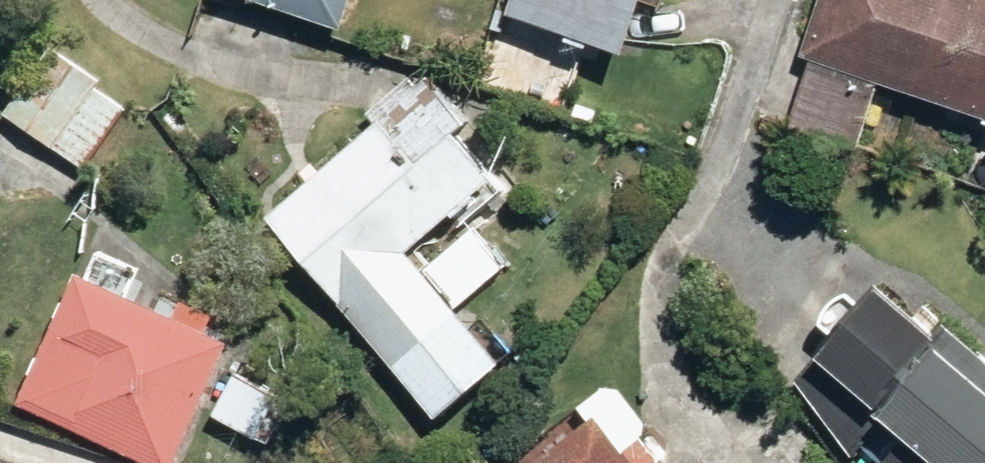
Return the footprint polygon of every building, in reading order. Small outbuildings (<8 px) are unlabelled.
[(349,0),(225,0),(339,34),(349,0)] [(506,23),(623,55),(639,0),(513,0),(506,23)] [(984,125),(984,0),(818,0),(794,60),(811,65),(789,128),(861,153),(882,90),(984,125)] [(0,107),(0,118),(84,179),(131,114),(41,50),(0,107)] [(369,133),(259,220),(432,431),(501,375),(450,313),(503,270),(473,234),(418,279),(403,259),(446,224),(451,231),(501,189),(460,139),(470,131),(421,70),(359,120),(369,133)] [(68,273),(12,409),(143,462),(170,462),(219,345),(127,307),(141,273),(95,254),(85,279),(68,273)] [(807,363),(924,462),(984,462),(984,357),(927,307),(909,328),(867,292),(807,363)] [(289,394),(223,370),(206,417),(273,441),(289,394)] [(598,393),(525,447),(535,460),(530,462),(651,462),(598,393)]
